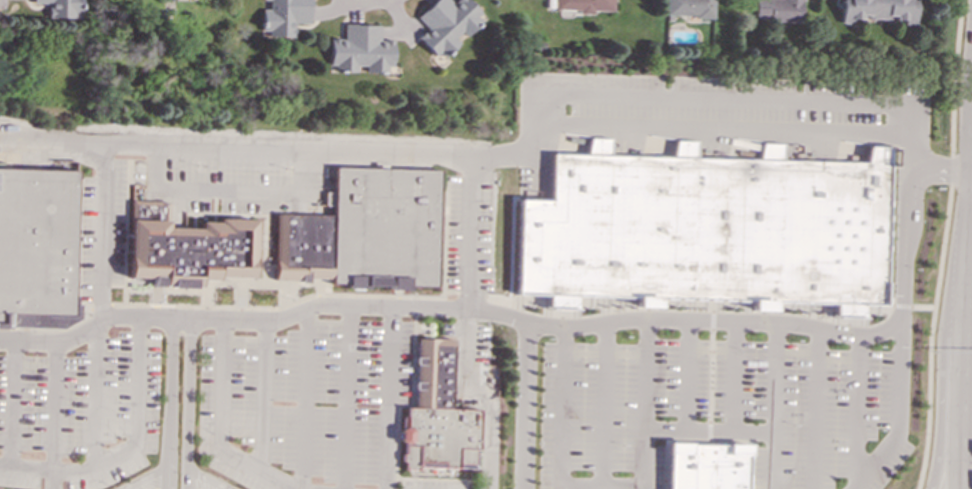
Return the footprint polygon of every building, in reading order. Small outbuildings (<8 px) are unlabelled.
[(33,3),(48,4),(48,17),(80,18),(81,0),(33,0),(33,3)] [(268,9),(261,9),(261,37),(294,37),(294,24),(309,24),(309,0),(268,0),(268,9)] [(441,61),(459,43),(457,41),(483,15),(467,0),(457,0),(453,4),(449,0),(434,0),(416,18),(426,28),(417,37),(441,61)] [(554,10),(578,11),(578,12),(612,13),(612,0),(555,0),(554,10)] [(714,0),(665,0),(665,16),(713,17),(714,0)] [(755,20),(802,21),(803,0),(755,0),(755,20)] [(840,23),(851,24),(851,16),(869,18),(869,17),(894,19),(894,22),(913,24),(915,0),(842,0),(840,23)] [(379,25),(343,24),(343,39),(329,39),(329,64),(335,64),(334,72),(355,72),(355,66),(365,66),(364,73),(385,73),(386,66),(392,66),(392,40),(379,40),(379,25)] [(551,154),(550,200),(518,199),(516,295),(547,295),(547,309),(576,309),(576,297),(636,299),(636,307),(659,308),(659,299),(750,302),(750,311),(773,312),(773,303),(833,304),(833,317),(861,319),(861,305),(883,306),(887,147),(867,146),(864,164),(781,161),(781,144),(760,143),(757,161),(694,159),(694,141),(675,141),(671,158),(609,156),(609,139),(589,138),(585,156),(551,154)] [(275,213),(332,215),(332,205),(325,204),(325,193),(333,193),(333,168),(437,170),(434,287),(408,286),(408,290),(346,288),(346,285),(331,284),(331,279),(273,278),(275,213)] [(4,328),(0,328),(0,169),(76,172),(72,295),(76,296),(76,304),(81,304),(80,319),(63,328),(9,327),(9,325),(4,325),(4,328)] [(131,199),(170,200),(169,228),(200,229),(200,221),(217,222),(218,217),(256,218),(254,280),(205,278),(205,288),(151,286),(152,278),(129,277),(131,199)] [(416,339),(454,340),(452,408),(480,409),(478,469),(419,467),(419,471),(403,470),(403,463),(400,461),(400,456),(403,454),(403,444),(399,441),(399,431),(402,428),(402,416),(405,416),(406,407),(413,407),(416,339)] [(749,444),(727,444),(727,445),(690,445),(690,443),(667,442),(667,455),(668,455),(667,488),(748,488),(749,444)]
